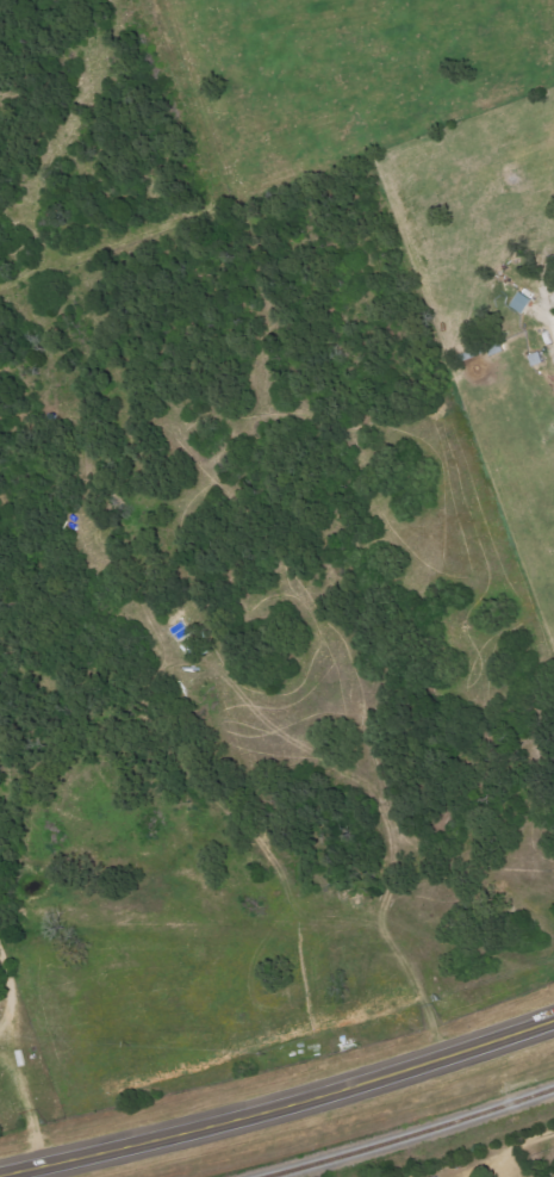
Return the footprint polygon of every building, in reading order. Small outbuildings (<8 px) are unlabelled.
[(514,309),(528,317),(536,300),(523,293),(514,309)]
